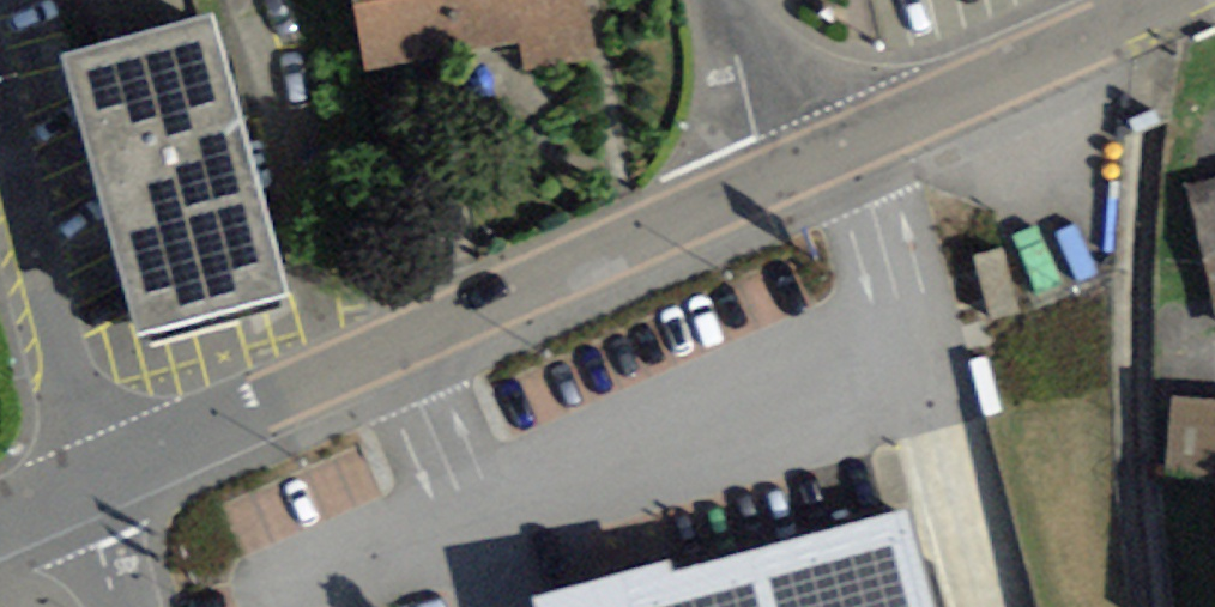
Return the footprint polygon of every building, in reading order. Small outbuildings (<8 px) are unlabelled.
[(600,57),(589,0),(353,0),(367,75),(521,46),(526,71),(600,57)] [(278,298),(288,295),(211,16),(62,55),(138,334),(149,331),(153,344),(281,310),(278,298)] [(1190,186),(1214,297),(1214,180),(1190,186)] [(1170,472),(1214,475),(1214,401),(1173,397),(1170,472)] [(533,595),(537,606),(938,606),(912,512),(674,573),(670,556),(533,595)]
